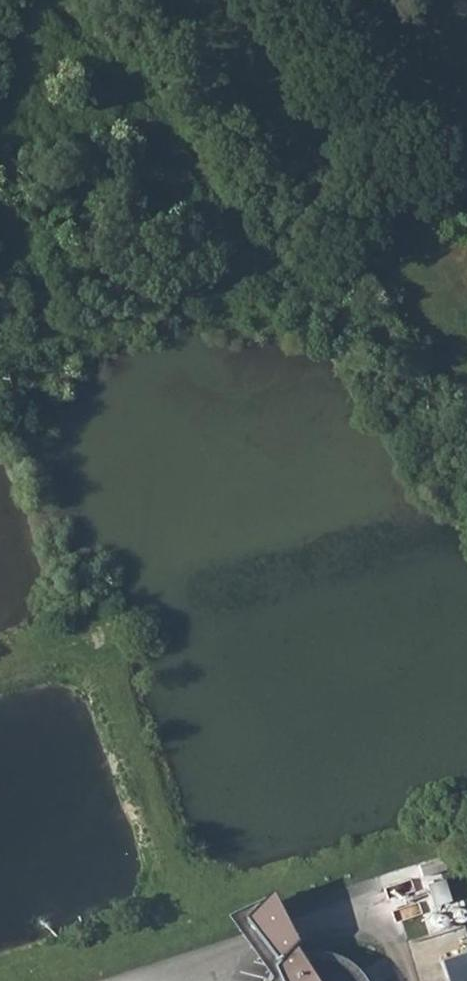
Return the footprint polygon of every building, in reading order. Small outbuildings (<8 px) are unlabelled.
[(238,918),(273,906),(263,890),(231,906),(238,918)] [(421,903),(427,917),(445,911),(439,897),(436,890),(419,895),(421,903)] [(238,918),(248,936),(283,924),(273,906),(238,918)] [(254,944),(270,972),(278,960),(297,948),(289,933),(283,924),(248,936),(254,944)] [(466,949),(466,925),(412,938),(419,963),(441,958),(440,955),(466,949)] [(265,980),(359,980),(357,973),(349,961),(337,952),(327,947),(310,945),(297,948),(278,960),(270,972),(265,980)] [(452,980),(466,980),(466,951),(444,958),(452,980)]
